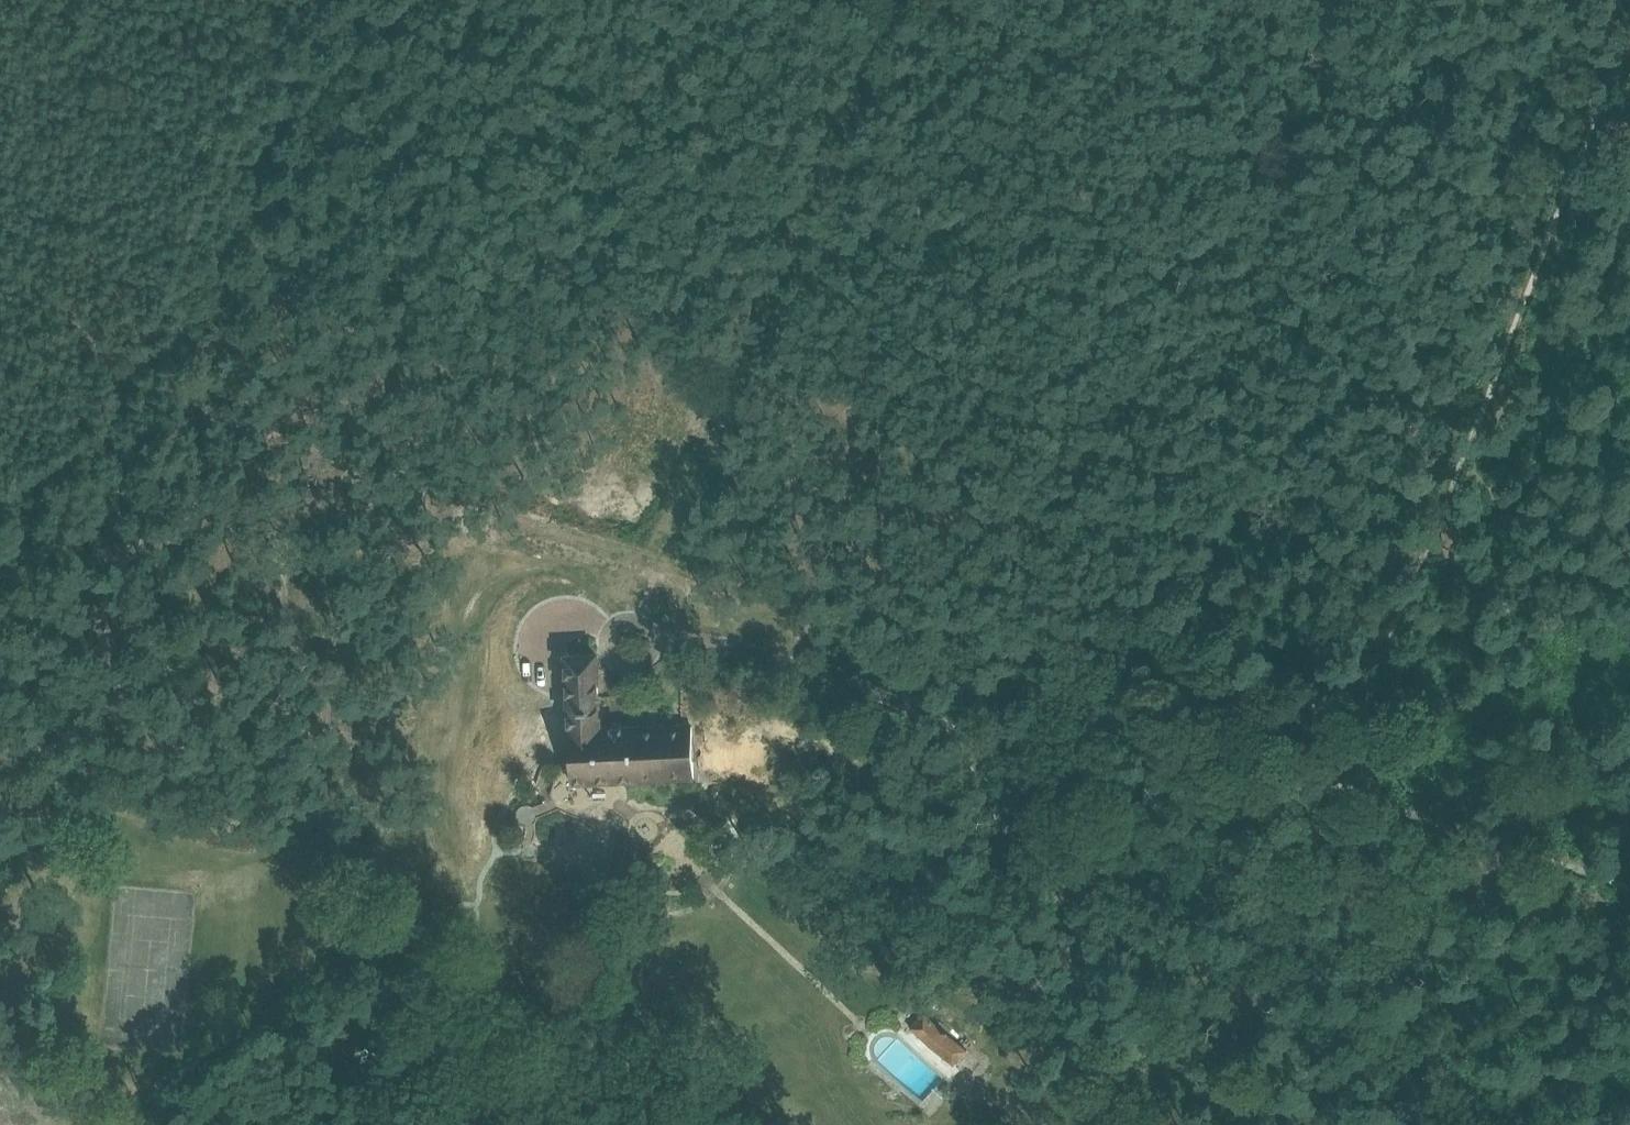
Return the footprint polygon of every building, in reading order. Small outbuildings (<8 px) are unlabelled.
[(696,780),(693,723),(622,726),(622,728),(612,729),(611,726),(603,726),(600,654),(564,655),(568,732),(571,732),(573,786),(696,780)] [(966,1055),(924,1016),(909,1031),(952,1071),(966,1055)]
